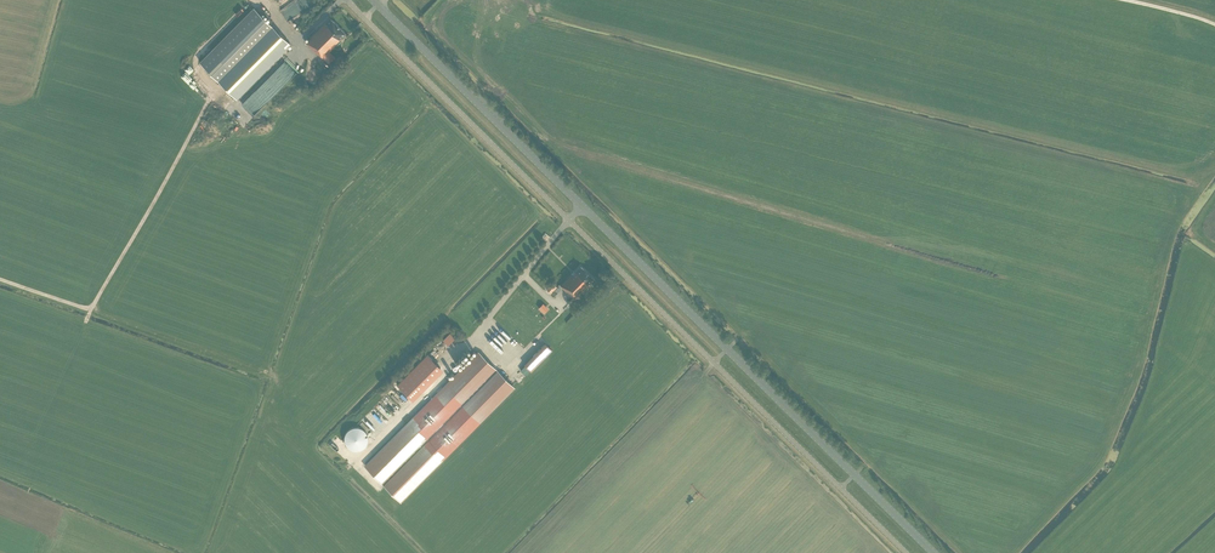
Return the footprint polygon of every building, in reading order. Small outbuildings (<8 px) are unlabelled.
[(277,4),(275,7),(276,10),(277,10),(284,23),(295,17),(302,6),(299,0),(271,0),(277,4)] [(290,44),(254,8),(200,62),(236,98),(290,44)] [(311,37),(306,42),(318,55),(319,54),(323,58),(323,57),(329,63),(335,57),(329,51),(337,44),(341,41),(339,39),(345,33),(330,18),(316,32),(314,29),(308,35),(311,37)] [(291,58),(297,51),(293,46),(286,53),(291,58)] [(246,91),(253,98),(280,72),(273,65),(246,91)] [(593,279),(581,266),(561,286),(571,296),(572,295),(575,299),(590,284),(589,283),(593,279)] [(557,287),(552,282),(546,289),(551,293),(557,287)] [(548,309),(543,304),(539,307),(545,312),(548,309)] [(515,340),(508,333),(505,336),(508,339),(506,341),(497,333),(495,335),(509,347),(515,340)] [(446,346),(449,349),(456,341),(453,339),(446,346)] [(552,350),(546,343),(524,364),(531,371),(552,350)] [(515,387),(478,351),(364,465),(401,502),(515,387)] [(427,354),(397,385),(410,398),(440,367),(427,354)]
